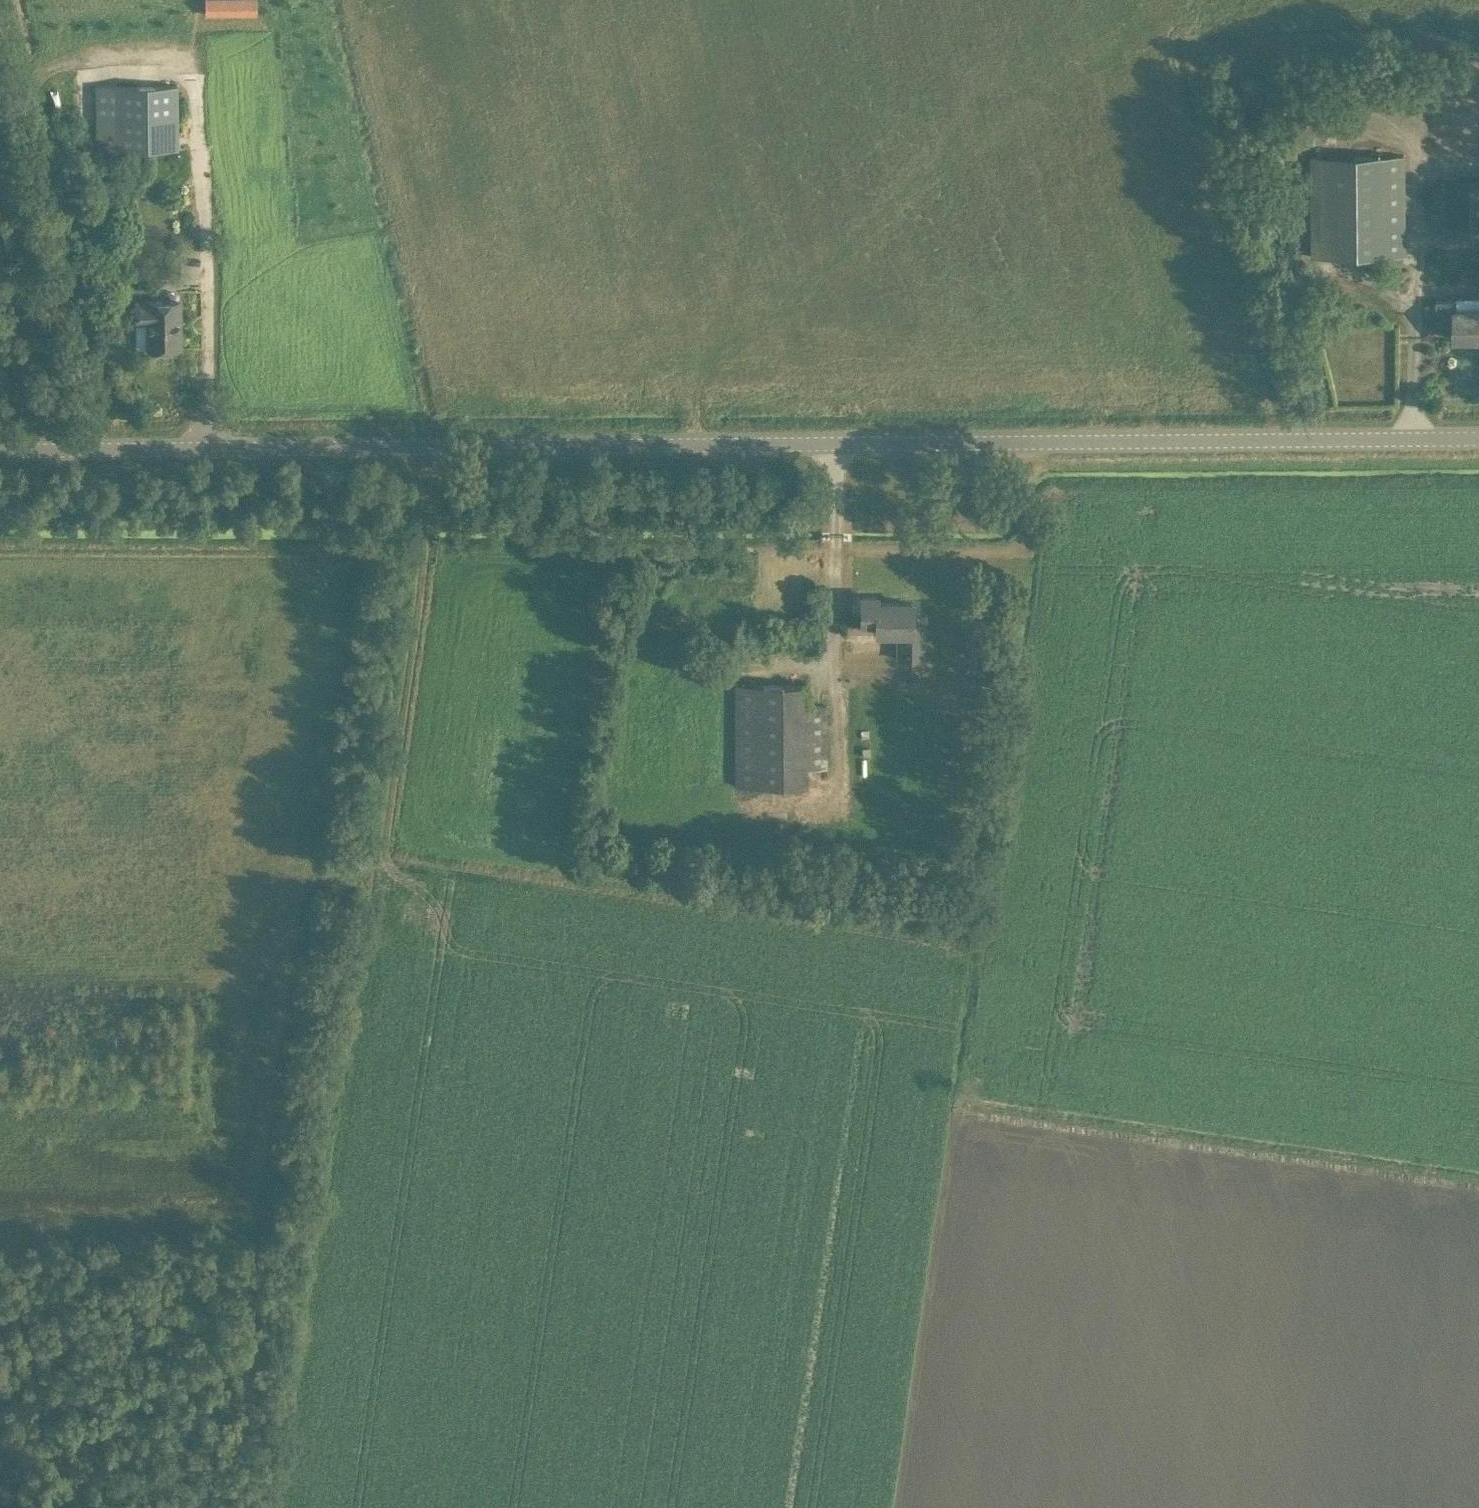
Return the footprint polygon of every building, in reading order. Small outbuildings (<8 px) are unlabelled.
[(256,14),(255,0),(203,0),(203,16),(256,14)] [(177,84),(153,85),(93,85),(94,149),(154,148),(178,148),(177,84)] [(1406,154),(1311,155),(1312,256),(1356,255),(1391,255),(1403,255),(1407,255),(1406,234),(1406,154)] [(1442,233),(1478,233),(1478,178),(1442,178),(1442,233)] [(180,299),(148,300),(148,301),(136,301),(136,321),(148,321),(148,348),(180,348),(180,299)] [(1457,313),(1457,300),(1437,300),(1436,324),(1455,324),(1455,338),(1478,338),(1478,313),(1457,313)] [(861,597),(861,617),(861,620),(876,621),(875,632),(898,633),(897,658),(924,659),(924,645),(924,625),(912,626),(912,602),(877,602),(877,597),(861,597)] [(916,670),(911,670),(905,675),(905,680),(909,683),(914,683),(919,678),(919,673),(916,670)] [(735,684),(736,785),(740,785),(806,784),(806,766),(827,766),(826,704),(806,704),(806,683),(735,684)]
